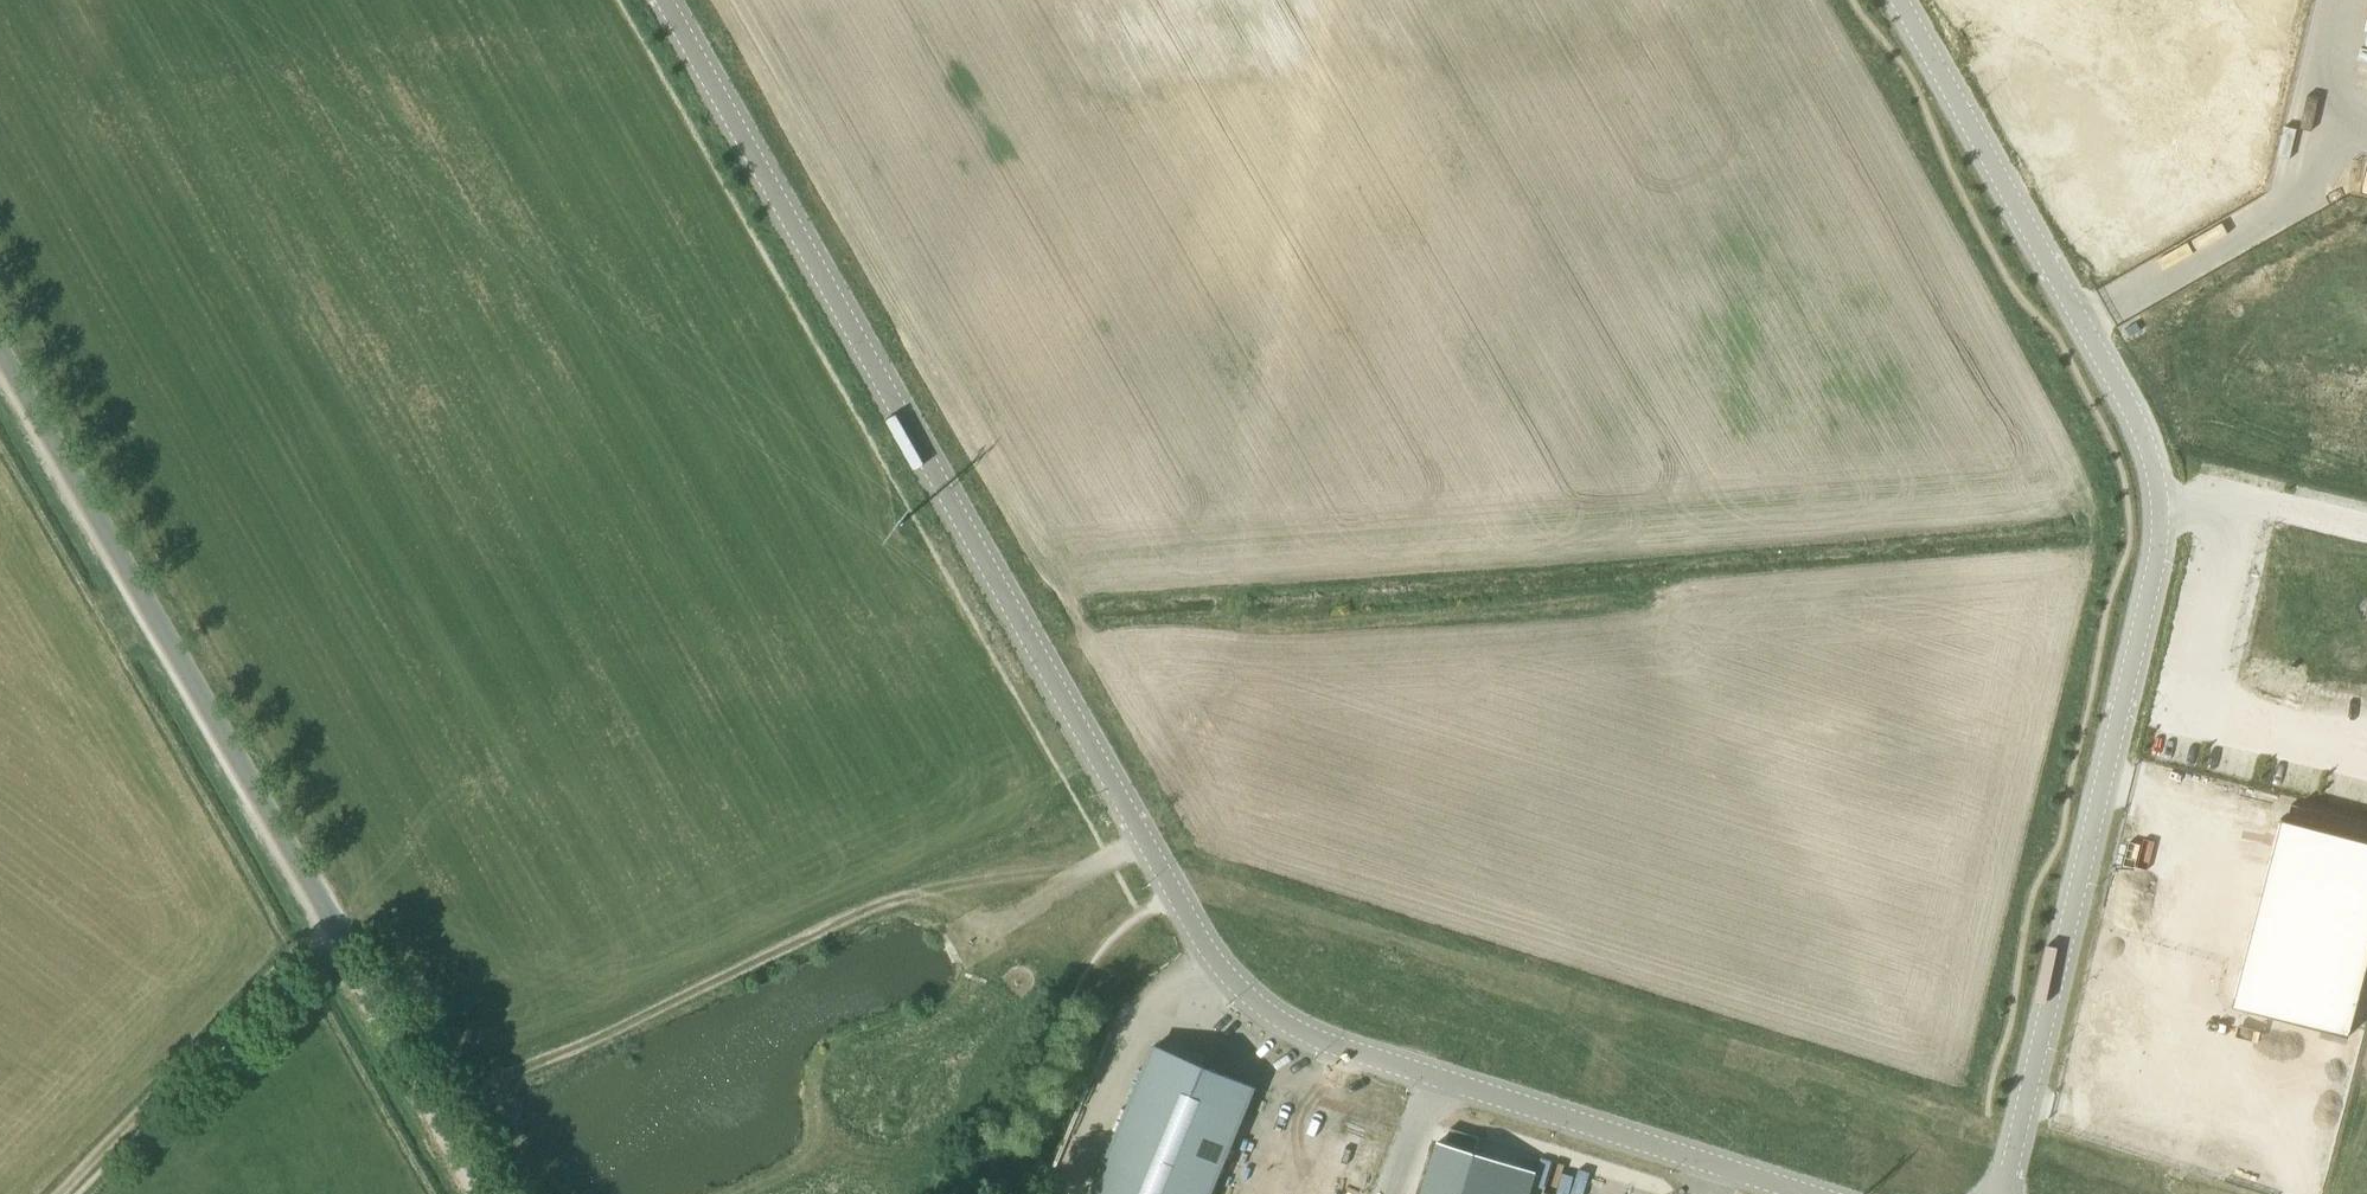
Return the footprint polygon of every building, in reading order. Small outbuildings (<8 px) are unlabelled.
[(2233,1010),(2349,1040),(2366,968),(2366,847),(2281,825),(2233,1010)] [(1093,1193),(1209,1193),(1253,1088),(1154,1047),(1093,1193)] [(1422,1193),(1502,1193),(1511,1165),(1438,1142),(1422,1193)]
